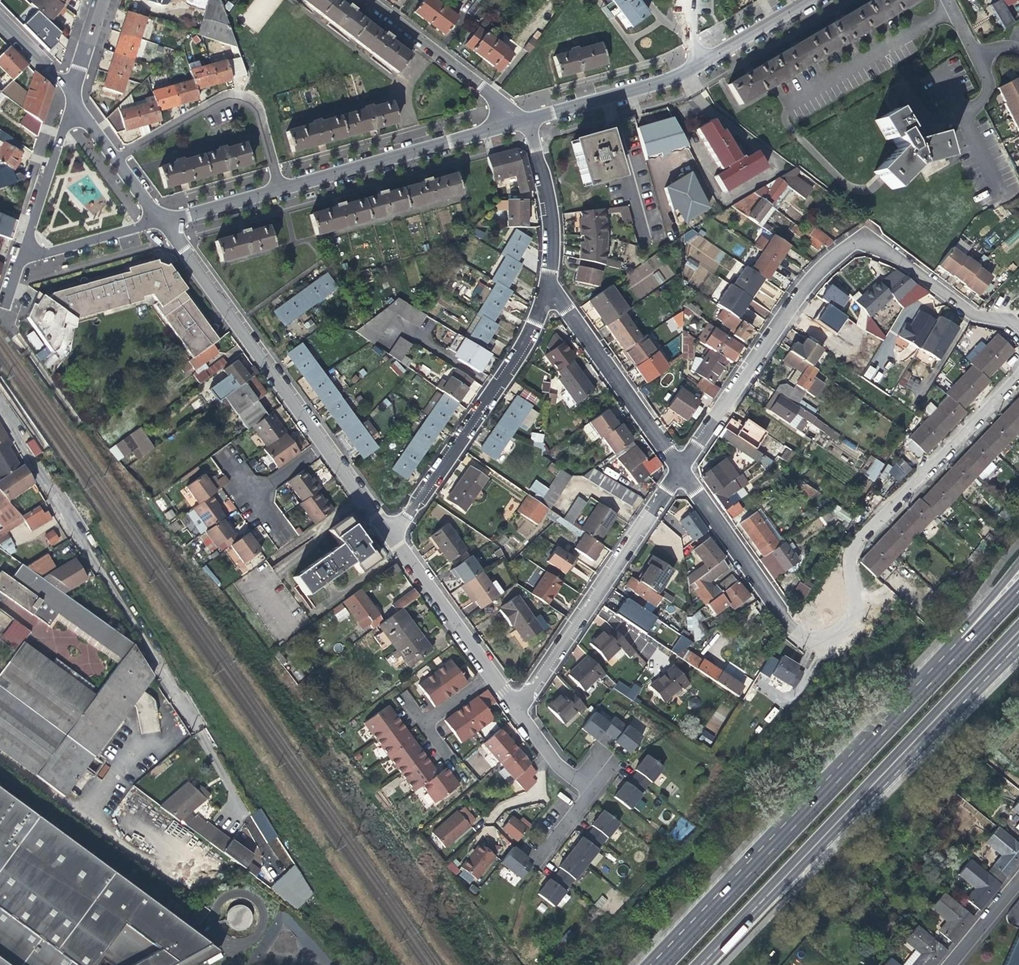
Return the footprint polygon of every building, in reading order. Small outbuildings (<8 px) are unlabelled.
[(61,6),(56,2),(54,0),(34,0),(29,5),(37,13),(48,23),(54,17),(63,8),(61,6)] [(237,48),(226,19),(220,2),(213,0),(210,0),(198,36),(237,48)] [(320,15),(332,0),(300,0),(320,15)] [(335,0),(332,0),(320,15),(354,42),(367,25),(353,14),(355,11),(352,9),(349,6),(347,9),(335,0)] [(428,25),(442,8),(432,0),(424,0),(414,14),(419,18),(428,25)] [(627,30),(645,18),(632,0),(605,0),(627,30)] [(859,9),(871,29),(910,7),(918,2),(917,0),(874,0),(859,9)] [(1018,1),(1018,0),(998,0),(1004,10),(1018,1)] [(446,2),(442,8),(428,25),(437,31),(445,38),(458,21),(453,17),(458,10),(446,2)] [(481,6),(472,18),(478,23),(487,10),(481,6)] [(828,54),(871,29),(859,9),(840,20),(816,33),(828,54)] [(48,23),(37,13),(22,26),(47,53),(53,46),(56,43),(64,50),(67,41),(48,23)] [(120,33),(122,34),(140,40),(147,19),(128,14),(126,22),(125,25),(123,24),(120,33)] [(1005,15),(996,20),(1002,31),(1012,26),(1005,15)] [(383,37),(367,25),(354,42),(397,74),(410,58),(389,42),(391,39),(387,36),(385,34),(383,37)] [(471,50),(483,59),(496,42),(478,28),(465,46),(471,50)] [(784,79),(828,54),(816,33),(793,46),(772,59),(784,79)] [(113,54),(115,54),(133,60),(140,40),(122,34),(119,43),(118,45),(116,44),(113,54)] [(531,40),(522,51),(528,55),(536,44),(531,40)] [(513,55),(496,42),(483,59),(490,65),(500,72),(513,55)] [(607,67),(600,46),(577,53),(576,50),(568,52),(569,55),(553,59),(559,80),(580,74),(607,67)] [(231,51),(234,59),(240,57),(237,48),(231,51)] [(13,83),(14,82),(28,68),(14,54),(9,49),(0,58),(0,69),(13,83)] [(126,80),(133,60),(115,54),(111,65),(110,64),(107,74),(126,80)] [(246,71),(240,57),(234,59),(225,63),(225,60),(210,64),(215,83),(216,84),(227,81),(231,80),(230,76),(246,71)] [(774,85),(784,79),(772,59),(744,75),(726,85),(738,106),(774,85)] [(199,67),(190,70),(193,81),(196,91),(204,88),(204,86),(215,83),(210,64),(199,67)] [(121,96),(126,80),(107,74),(102,86),(99,96),(113,101),(116,94),(121,96)] [(29,93),(23,111),(28,115),(41,124),(47,107),(52,92),(35,75),(29,93)] [(1017,80),(995,92),(1003,107),(1001,108),(1016,136),(1018,135),(1018,137),(1018,84),(1017,80)] [(198,98),(196,91),(193,81),(172,87),(178,106),(187,103),(186,102),(198,98)] [(14,82),(13,83),(8,88),(1,95),(5,98),(23,111),(29,93),(14,82)] [(168,109),(178,106),(172,87),(152,93),(154,102),(156,110),(167,107),(168,109)] [(131,95),(105,120),(115,134),(132,129),(139,127),(139,126),(134,108),(131,95)] [(160,121),(156,110),(154,102),(134,108),(139,126),(150,123),(151,124),(160,121)] [(370,132),(397,124),(391,104),(371,110),(371,108),(363,110),(363,112),(339,119),(344,139),(370,132)] [(891,111),(872,121),(884,141),(889,138),(897,150),(895,151),(893,149),(871,172),(879,179),(889,188),(908,170),(916,164),(941,159),(937,135),(915,140),(913,134),(910,135),(904,137),(901,131),(902,130),(891,111)] [(38,133),(41,124),(28,115),(22,122),(38,133)] [(319,146),(344,139),(339,119),(319,124),(319,122),(311,124),(312,126),(286,134),(292,153),(319,146)] [(655,125),(647,128),(654,157),(686,147),(672,120),(655,125)] [(744,162),(742,159),(747,156),(741,147),(738,149),(735,150),(732,146),(729,148),(712,122),(695,132),(719,173),(725,169),(727,172),(714,179),(723,194),(766,170),(757,154),(744,162)] [(642,129),(637,131),(645,159),(650,158),(654,157),(647,128),(642,129)] [(9,169),(13,171),(18,164),(15,162),(18,158),(20,155),(17,154),(22,147),(2,134),(0,136),(0,144),(3,146),(0,151),(0,163),(9,169)] [(608,137),(600,139),(599,136),(585,140),(573,143),(586,189),(620,179),(608,137)] [(217,153),(201,157),(207,177),(228,172),(250,165),(245,145),(225,151),(224,148),(216,151),(217,153)] [(504,155),(486,160),(489,172),(492,183),(515,177),(519,195),(532,192),(525,155),(516,152),(504,155)] [(184,184),(207,177),(201,157),(182,163),(182,160),(173,162),(174,165),(158,169),(164,189),(184,184)] [(9,169),(0,163),(0,187),(3,186),(21,178),(21,176),(17,174),(14,175),(14,176),(10,178),(7,170),(9,169)] [(796,170),(752,195),(768,206),(785,188),(804,203),(813,192),(795,178),(800,172),(796,170)] [(419,186),(401,191),(407,212),(455,199),(449,177),(424,184),(423,182),(418,183),(419,186)] [(689,177),(664,192),(672,215),(675,212),(682,225),(708,211),(689,177)] [(790,193),(785,188),(768,206),(773,210),(774,211),(785,199),(790,193)] [(377,197),(359,202),(365,223),(407,212),(401,191),(382,196),(382,194),(376,195),(377,197)] [(755,224),(768,206),(752,195),(730,208),(755,224)] [(318,236),(365,223),(359,202),(342,207),(341,205),(338,206),(339,208),(312,215),(318,236)] [(496,206),(489,212),(506,212),(506,229),(525,229),(525,217),(526,205),(496,206)] [(766,219),(773,210),(768,206),(755,224),(760,228),(763,224),(766,219)] [(582,230),(579,230),(579,237),(584,237),(606,239),(602,213),(602,211),(580,214),(581,222),(582,230)] [(10,241),(16,220),(0,212),(0,237),(10,241)] [(771,229),(763,224),(760,228),(768,233),(771,229)] [(812,226),(806,234),(821,244),(826,248),(833,242),(812,226)] [(244,234),(243,232),(241,232),(238,233),(239,235),(213,243),(219,263),(271,249),(265,228),(244,234)] [(1018,238),(1018,228),(1005,242),(1010,247),(1018,238)] [(816,250),(821,244),(806,234),(801,231),(797,237),(816,250)] [(500,256),(506,259),(516,265),(523,252),(530,241),(515,232),(500,256)] [(583,250),(580,250),(580,260),(605,266),(606,239),(584,237),(583,243),(583,250)] [(774,237),(762,254),(778,265),(785,254),(790,248),(774,237)] [(712,271),(725,254),(706,240),(698,250),(707,257),(702,263),(712,271)] [(966,262),(951,252),(940,270),(945,275),(953,281),(966,262)] [(624,277),(639,299),(674,275),(658,253),(624,277)] [(763,280),(765,282),(772,272),(778,265),(762,254),(750,271),(763,280)] [(492,281),(496,283),(506,290),(513,278),(520,268),(516,265),(506,259),(492,281)] [(619,262),(610,259),(608,267),(617,269),(619,262)] [(967,260),(966,262),(953,281),(958,285),(966,290),(980,270),(967,260)] [(575,283),(598,288),(602,273),(600,272),(602,266),(580,261),(577,276),(575,283)] [(191,360),(212,346),(221,339),(215,332),(213,334),(212,333),(211,334),(209,331),(210,330),(207,327),(205,324),(208,322),(167,266),(165,267),(161,266),(157,265),(156,262),(126,270),(127,274),(123,275),(83,286),(84,286),(80,287),(51,295),(47,301),(65,313),(75,320),(75,321),(142,303),(142,300),(150,297),(155,304),(152,307),(191,360)] [(757,288),(763,280),(750,271),(746,268),(732,287),(747,298),(753,290),(755,286),(757,288)] [(993,282),(980,270),(966,290),(971,295),(979,301),(993,282)] [(786,286),(789,280),(775,271),(772,277),(786,286)] [(901,310),(921,298),(926,295),(921,292),(912,285),(902,277),(898,274),(894,271),(890,275),(879,285),(877,283),(861,298),(854,305),(858,308),(866,317),(865,321),(864,331),(874,326),(868,320),(891,298),(901,310)] [(315,284),(301,294),(310,308),(338,290),(328,275),(315,284)] [(484,300),(490,288),(478,281),(472,293),(484,300)] [(689,286),(684,282),(678,290),(684,293),(689,286)] [(820,299),(836,312),(847,297),(834,282),(826,292),(820,299)] [(476,315),(483,319),(492,324),(497,316),(503,306),(511,293),(506,290),(496,283),(476,315)] [(732,287),(730,285),(716,305),(736,319),(743,310),(750,300),(747,298),(732,287)] [(596,314),(606,328),(610,325),(624,315),(628,312),(610,288),(588,303),(596,314)] [(47,301),(36,294),(30,308),(38,311),(37,313),(41,315),(45,314),(48,315),(51,315),(41,341),(51,355),(56,351),(61,338),(65,313),(47,301)] [(284,327),(310,308),(301,294),(285,305),(274,313),(284,327)] [(730,328),(724,336),(738,346),(743,337),(749,329),(736,319),(716,305),(707,299),(702,307),(730,328)] [(426,317),(415,310),(397,300),(386,311),(356,333),(375,346),(391,324),(397,317),(418,330),(426,317)] [(686,301),(683,307),(704,322),(708,317),(686,301)] [(755,301),(750,306),(759,314),(755,318),(760,323),(769,312),(755,301)] [(38,311),(30,308),(25,320),(41,341),(51,315),(48,315),(45,314),(41,315),(37,313),(38,311)] [(866,317),(858,308),(855,327),(864,333),(864,331),(865,321),(866,317)] [(792,329),(807,339),(823,350),(824,351),(841,353),(804,312),(798,320),(792,329)] [(665,321),(671,332),(687,324),(681,313),(665,321)] [(918,352),(935,324),(917,314),(912,323),(908,329),(906,333),(901,331),(896,339),(918,352)] [(642,340),(624,315),(610,325),(606,328),(613,338),(623,352),(642,340)] [(497,327),(492,324),(483,319),(468,342),(483,351),(490,338),(497,327)] [(937,364),(956,331),(947,326),(937,320),(935,324),(918,352),(937,364)] [(697,342),(709,350),(725,361),(729,364),(736,354),(740,348),(738,346),(724,336),(709,326),(697,342)] [(682,332),(682,341),(682,359),(682,362),(694,361),(692,338),(682,332)] [(31,333),(26,337),(36,351),(41,347),(31,333)] [(557,373),(572,362),(574,361),(564,347),(555,334),(546,348),(549,353),(545,356),(557,373)] [(970,366),(973,369),(946,397),(949,399),(908,441),(911,444),(906,450),(917,460),(922,455),(924,457),(936,444),(951,428),(964,414),(962,412),(973,399),(988,383),(986,381),(998,368),(1013,353),(996,337),(970,366)] [(642,340),(623,352),(629,361),(635,369),(656,355),(645,338),(642,340)] [(810,368),(823,350),(807,339),(801,348),(797,345),(795,343),(788,353),(795,358),(810,368)] [(390,357),(401,364),(405,357),(412,347),(402,340),(390,357)] [(490,368),(495,362),(458,340),(452,350),(458,354),(454,360),(483,379),(490,368)] [(294,364),(303,377),(309,372),(314,379),(322,373),(301,345),(287,354),(294,364)] [(218,354),(212,346),(191,360),(180,369),(183,374),(192,369),(194,372),(196,370),(204,364),(212,358),(218,354)] [(712,400),(719,391),(709,384),(717,374),(725,361),(709,350),(701,361),(697,358),(689,370),(701,378),(694,388),(712,400)] [(791,383),(796,386),(806,393),(816,400),(825,386),(815,380),(818,374),(810,368),(795,358),(788,353),(782,361),(798,372),(795,377),(791,383)] [(656,355),(635,369),(639,375),(641,374),(642,377),(648,384),(666,371),(656,355)] [(412,363),(405,357),(401,364),(408,369),(412,363)] [(222,360),(208,370),(200,375),(195,379),(200,386),(227,366),(222,360)] [(557,382),(575,406),(593,392),(583,378),(572,362),(557,373),(561,379),(557,382)] [(209,392),(218,403),(223,400),(227,397),(234,392),(236,390),(253,378),(258,374),(253,368),(244,375),(241,370),(235,363),(223,372),(228,378),(209,392)] [(196,370),(200,375),(208,370),(204,364),(196,370)] [(870,366),(864,375),(870,379),(876,370),(870,366)] [(903,370),(899,385),(908,387),(912,372),(903,370)] [(473,383),(457,371),(446,386),(443,383),(441,385),(440,384),(437,388),(458,404),(467,391),(473,383)] [(339,397),(322,373),(314,379),(309,372),(303,377),(314,392),(324,407),(339,397)] [(247,432),(252,428),(266,417),(256,403),(266,396),(264,393),(253,378),(236,390),(234,392),(227,397),(223,400),(218,403),(215,405),(221,414),(229,408),(247,432)] [(779,388),(776,393),(793,405),(813,418),(816,413),(800,401),(803,397),(793,390),(787,386),(779,388)] [(796,386),(793,390),(803,397),(806,393),(796,386)] [(520,397),(535,402),(537,394),(522,390),(520,397)] [(675,415),(685,422),(698,402),(678,390),(666,409),(675,415)] [(815,420),(813,418),(793,405),(792,405),(775,394),(771,401),(765,410),(787,425),(795,414),(812,425),(815,420)] [(444,395),(428,418),(442,428),(451,415),(458,405),(444,395)] [(360,426),(339,397),(324,407),(331,416),(340,429),(348,424),(353,431),(360,426)] [(509,410),(500,424),(514,434),(522,423),(530,429),(539,414),(531,409),(533,407),(518,397),(509,410)] [(921,504),(919,502),(908,513),(889,532),(876,546),(865,558),(859,564),(875,580),(934,517),(936,519),(1018,432),(1018,400),(1009,411),(991,430),(972,450),(951,472),(932,492),(921,504)] [(600,441),(602,439),(618,427),(611,418),(606,411),(581,429),(591,443),(598,438),(600,441)] [(731,420),(724,430),(735,438),(746,421),(735,413),(731,420)] [(271,414),(266,417),(252,428),(266,449),(284,436),(280,430),(277,427),(279,426),(271,414)] [(436,437),(442,428),(428,418),(413,440),(427,450),(436,437)] [(372,436),(377,433),(368,420),(363,423),(372,436)] [(376,448),(360,426),(353,431),(348,424),(340,429),(350,442),(362,459),(376,448)] [(496,460),(514,434),(500,424),(489,440),(481,452),(496,460)] [(620,426),(618,427),(602,439),(613,455),(631,442),(627,435),(620,426)] [(137,460),(155,449),(142,427),(109,447),(117,462),(133,452),(137,460)] [(719,437),(737,449),(742,442),(735,438),(724,430),(719,437)] [(543,448),(545,434),(533,432),(531,446),(543,448)] [(286,435),(284,436),(266,449),(263,451),(276,469),(287,461),(288,464),(300,455),(293,445),(286,435)] [(8,439),(0,444),(0,477),(1,479),(19,467),(13,456),(8,448),(11,446),(8,439)] [(417,464),(427,450),(413,440),(392,469),(407,480),(417,464)] [(34,441),(27,445),(33,458),(41,454),(34,441)] [(757,462),(764,457),(742,442),(737,449),(757,462)] [(632,443),(614,456),(617,461),(616,462),(634,487),(647,477),(639,465),(645,461),(642,456),(632,443)] [(773,464),(782,469),(794,453),(785,447),(773,464)] [(771,466),(764,457),(757,462),(764,471),(771,466)] [(886,471),(899,483),(912,468),(901,457),(892,467),(891,466),(886,471)] [(714,469),(700,478),(712,495),(737,477),(725,460),(714,469)] [(278,471),(288,464),(287,461),(276,469),(278,471)] [(874,484),(884,467),(877,461),(865,478),(874,484)] [(23,466),(0,482),(0,494),(8,503),(35,485),(30,478),(23,466)] [(604,472),(616,480),(619,475),(607,467),(604,472)] [(471,469),(464,479),(481,491),(488,480),(471,469)] [(288,484),(302,504),(317,493),(319,492),(312,481),(305,471),(288,484)] [(594,471),(583,480),(631,510),(632,509),(638,499),(594,471)] [(745,471),(737,477),(712,495),(718,504),(724,512),(737,503),(747,495),(742,488),(748,483),(744,478),(748,475),(745,471)] [(564,473),(542,507),(547,510),(550,512),(572,478),(564,473)] [(187,489),(199,506),(212,497),(216,494),(229,484),(224,477),(218,482),(216,479),(214,476),(207,481),(204,476),(187,489)] [(464,514),(481,491),(464,479),(454,492),(447,502),(464,514)] [(314,480),(312,481),(319,492),(321,490),(317,484),(314,480)] [(799,481),(793,486),(809,498),(816,493),(799,481)] [(527,497),(540,505),(548,492),(533,482),(524,494),(527,497)] [(324,503),(317,493),(302,504),(300,505),(315,526),(331,514),(324,503)] [(10,505),(8,503),(0,494),(0,511),(10,505)] [(215,505),(217,504),(212,497),(199,506),(193,510),(209,532),(223,521),(225,520),(219,511),(215,505)] [(516,512),(528,520),(540,505),(527,497),(523,503),(516,512)] [(224,502),(228,512),(235,510),(231,499),(224,502)] [(563,521),(573,528),(575,524),(587,505),(579,499),(563,521)] [(16,509),(20,516),(21,517),(34,508),(30,500),(16,509)] [(326,502),(324,503),(331,514),(333,512),(329,506),(326,502)] [(743,512),(737,503),(724,512),(730,521),(743,512)] [(20,516),(10,505),(0,511),(0,527),(1,528),(20,516)] [(542,516),(547,510),(542,507),(540,505),(528,520),(536,525),(542,516)] [(584,531),(582,534),(584,536),(588,539),(598,546),(608,531),(618,517),(601,506),(584,531)] [(850,524),(854,518),(836,506),(830,510),(850,524)] [(0,531),(0,550),(2,552),(11,546),(4,534),(24,522),(30,533),(41,526),(51,520),(47,513),(43,515),(39,507),(0,531)] [(168,520),(176,515),(171,509),(164,514),(168,520)] [(550,512),(547,510),(542,516),(554,524),(560,519),(550,512)] [(758,511),(755,513),(778,547),(781,545),(758,511)] [(698,519),(694,513),(681,523),(698,546),(708,532),(698,519)] [(750,541),(762,558),(768,554),(778,547),(755,513),(739,525),(750,541)] [(292,579),(305,597),(318,588),(351,564),(358,574),(376,561),(364,543),(347,519),(328,532),(338,546),(292,579)] [(228,549),(231,548),(240,541),(238,537),(235,534),(233,536),(223,521),(209,532),(206,534),(216,549),(224,543),(228,549)] [(575,524),(573,528),(582,534),(584,531),(575,524)] [(447,527),(431,539),(449,564),(465,552),(447,527)] [(56,529),(45,533),(49,545),(60,542),(56,529)] [(249,534),(240,541),(231,548),(243,565),(260,553),(255,545),(252,542),(254,541),(249,534)] [(602,548),(598,546),(588,539),(584,536),(573,551),(591,563),(596,556),(602,548)] [(685,579),(687,588),(700,578),(723,561),(720,556),(714,548),(708,541),(693,552),(705,568),(699,572),(698,570),(685,579)] [(762,558),(758,561),(763,569),(765,571),(771,580),(794,563),(786,552),(792,548),(787,541),(781,545),(778,547),(768,554),(762,558)] [(563,576),(566,572),(569,568),(572,570),(576,563),(557,550),(546,564),(563,576)] [(41,558),(25,568),(31,572),(45,565),(41,558)] [(461,588),(481,574),(471,559),(451,574),(455,580),(461,588)] [(642,585),(664,599),(667,594),(670,589),(668,588),(677,574),(657,560),(651,569),(653,570),(650,574),(642,585)] [(64,567),(42,580),(62,594),(86,580),(75,561),(64,567)] [(701,579),(700,578),(687,588),(688,596),(695,591),(704,608),(705,607),(705,606),(718,596),(736,583),(731,577),(713,591),(709,587),(707,585),(726,571),(721,564),(701,579)] [(134,646),(62,594),(42,580),(31,572),(25,568),(22,565),(11,581),(43,604),(47,607),(56,613),(121,661),(95,697),(22,644),(0,674),(0,689),(65,737),(93,758),(98,752),(154,677),(134,646)] [(387,582),(400,572),(395,565),(382,574),(387,582)] [(43,604),(11,581),(0,572),(0,593),(31,616),(35,611),(36,612),(43,604)] [(481,574),(464,586),(475,602),(481,611),(504,594),(495,582),(490,586),(481,574)] [(531,596),(534,598),(547,607),(555,595),(562,585),(546,575),(531,596)] [(634,596),(630,603),(651,617),(661,602),(651,595),(630,581),(627,586),(624,590),(634,596)] [(737,582),(736,583),(718,596),(705,606),(705,607),(712,617),(726,606),(730,612),(749,599),(743,591),(737,582)] [(472,604),(475,602),(464,586),(461,588),(469,600),(472,604)] [(799,586),(793,596),(803,602),(809,592),(799,586)] [(391,608),(397,615),(400,612),(419,598),(414,590),(391,608)] [(372,609),(361,594),(359,592),(342,604),(367,638),(378,629),(384,625),(376,615),(372,609)] [(667,594),(664,599),(674,606),(678,600),(667,594)] [(512,625),(516,630),(511,633),(516,639),(524,651),(549,633),(538,618),(533,621),(517,598),(501,609),(502,610),(500,611),(510,627),(512,625)] [(651,617),(630,603),(625,600),(622,605),(615,614),(647,634),(655,620),(651,617)] [(343,610),(340,606),(329,614),(333,618),(343,610)] [(51,619),(56,613),(47,607),(43,613),(51,619)] [(405,628),(409,625),(405,620),(400,612),(397,615),(384,625),(378,629),(396,652),(413,638),(405,628)] [(693,616),(691,618),(691,619),(694,643),(706,635),(693,616)] [(0,636),(0,638),(15,650),(31,632),(15,619),(0,636)] [(417,635),(409,625),(405,628),(413,638),(417,635)] [(637,654),(616,632),(610,638),(605,633),(598,639),(591,646),(606,662),(613,656),(618,661),(625,654),(630,660),(637,654)] [(424,644),(417,635),(413,638),(396,652),(393,654),(397,660),(400,658),(409,669),(431,653),(424,644)] [(675,657),(714,684),(722,673),(707,663),(703,660),(702,662),(684,650),(675,657)] [(784,662),(772,654),(761,672),(777,682),(778,681),(785,685),(793,672),(786,667),(788,664),(784,662)] [(606,677),(589,659),(577,671),(569,678),(584,693),(598,680),(600,683),(606,677)] [(450,663),(434,675),(418,687),(434,708),(442,703),(450,697),(461,689),(466,685),(450,663)] [(664,677),(651,688),(666,705),(684,690),(685,692),(692,686),(676,667),(664,677)] [(735,698),(742,687),(729,678),(722,673),(714,684),(735,698)] [(742,687),(748,692),(756,679),(751,675),(742,687)] [(630,688),(619,680),(614,688),(626,696),(630,688)] [(630,688),(626,696),(638,705),(642,700),(637,697),(641,688),(633,683),(630,688)] [(742,702),(748,692),(742,687),(735,698),(742,702)] [(63,798),(93,758),(65,737),(0,689),(0,751),(63,798)] [(586,710),(572,695),(565,701),(560,696),(555,701),(547,708),(562,725),(576,713),(579,716),(586,710)] [(468,707),(461,712),(451,719),(445,724),(461,746),(493,722),(477,700),(468,707)] [(443,772),(438,776),(432,768),(430,770),(425,763),(419,755),(416,751),(418,749),(412,741),(407,734),(404,735),(401,731),(395,722),(391,717),(393,715),(387,707),(363,725),(414,793),(422,787),(434,805),(458,788),(452,780),(450,781),(447,778),(443,772)] [(594,714),(592,716),(581,730),(586,734),(596,741),(603,732),(615,741),(613,743),(616,745),(628,755),(640,739),(626,727),(625,728),(614,719),(608,726),(594,714)] [(484,746),(500,764),(516,751),(507,741),(500,732),(484,746)] [(711,742),(712,735),(702,734),(701,740),(711,742)] [(151,750),(119,778),(132,788),(162,762),(151,750)] [(521,757),(516,751),(500,764),(514,781),(529,767),(521,757)] [(102,756),(98,752),(93,758),(98,762),(102,756)] [(662,770),(646,758),(639,767),(635,772),(636,774),(627,786),(625,784),(623,787),(614,799),(629,811),(641,796),(640,795),(649,784),(650,784),(662,770)] [(104,764),(98,775),(102,778),(109,767),(104,764)] [(508,783),(513,779),(500,764),(496,769),(508,783)] [(525,794),(535,784),(530,778),(535,774),(532,770),(529,767),(514,781),(525,794)] [(189,784),(161,809),(169,815),(197,792),(189,784)] [(201,788),(197,792),(169,815),(179,822),(210,796),(201,788)] [(0,790),(0,964),(197,964),(219,953),(0,790)] [(1010,810),(1018,817),(1018,799),(1010,810)] [(266,843),(277,836),(261,808),(250,815),(266,843)] [(457,813),(432,835),(445,850),(470,828),(469,827),(475,822),(469,816),(463,809),(457,814),(457,813)] [(619,825),(603,813),(595,823),(591,827),(593,829),(584,841),(582,840),(579,843),(564,862),(559,870),(560,871),(551,883),(550,881),(547,884),(538,896),(553,909),(565,893),(564,893),(573,881),(574,882),(597,852),(597,851),(606,839),(607,840),(619,825)] [(510,820),(500,832),(517,845),(530,828),(524,824),(521,821),(517,826),(510,820)] [(209,845),(216,834),(205,825),(197,836),(209,845)] [(985,873),(999,884),(1015,866),(1018,860),(1018,846),(996,827),(983,842),(999,856),(985,873)] [(222,854),(230,844),(216,834),(209,845),(222,854)] [(230,844),(222,854),(242,869),(255,879),(260,872),(247,862),(251,857),(244,852),(246,848),(247,845),(243,843),(240,844),(238,847),(231,842),(230,844)] [(478,847),(460,871),(476,883),(494,860),(484,852),(478,847)] [(523,859),(512,850),(500,866),(514,878),(515,877),(521,881),(531,869),(525,864),(527,862),(523,859)] [(989,896),(999,884),(985,873),(969,859),(956,875),(972,889),(964,898),(978,910),(989,896)] [(446,868),(456,875),(461,869),(451,862),(446,868)] [(295,911),(316,891),(292,866),(271,886),(295,911)] [(963,928),(972,917),(942,893),(929,907),(946,921),(938,931),(952,942),(963,928)] [(601,908),(607,899),(601,895),(595,904),(601,908)] [(227,923),(227,924),(227,925),(230,928),(232,930),(235,931),(237,932),(241,932),(244,931),(248,928),(250,926),(251,923),(252,920),(252,918),(251,916),(251,914),(249,912),(247,910),(245,908),(243,907),(240,906),(238,906),(233,907),(230,910),(228,911),(227,915),(226,918),(226,920),(227,923)] [(188,915),(177,907),(174,911),(185,919),(188,915)] [(204,920),(210,912),(204,908),(195,913),(189,922),(197,929),(204,920)] [(899,964),(933,964),(935,962),(944,951),(914,926),(902,941),(912,950),(899,964)] [(1015,940),(1004,964),(1018,964),(1018,942),(1015,940)]
